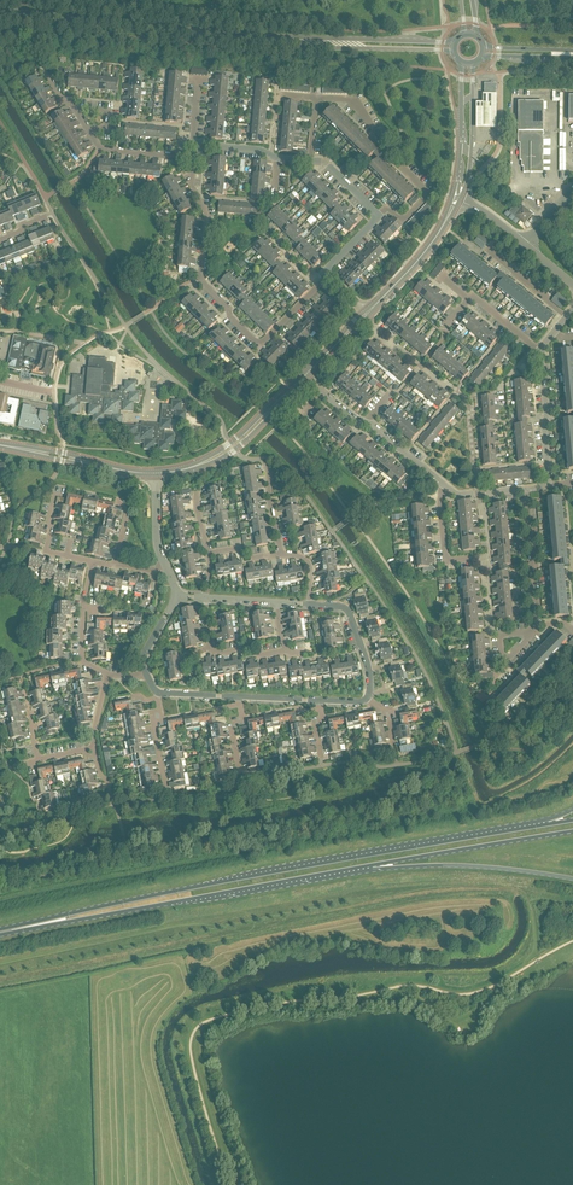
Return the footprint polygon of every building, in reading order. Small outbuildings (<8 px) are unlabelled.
[(65,76),(69,76),(68,89),(71,89),(71,87),(74,88),(75,76),(72,76),(73,70),(66,70),(65,76)] [(170,73),(170,79),(186,81),(187,78),(181,78),(181,74),(170,73)] [(211,80),(210,83),(227,85),(228,78),(226,78),(226,74),(217,73),(216,77),(216,81),(211,80)] [(112,80),(111,91),(114,91),(114,93),(117,93),(119,80),(120,75),(117,75),(116,80),(112,80)] [(26,82),(29,88),(44,79),(42,77),(38,79),(36,76),(26,82)] [(44,79),(29,88),(33,93),(43,87),(41,84),(45,81),(44,79)] [(257,84),(256,87),(268,89),(268,85),(270,85),(270,82),(252,80),(251,83),(257,84)] [(492,97),(492,85),(481,85),(481,97),(490,97),(492,97)] [(43,87),(33,93),(36,98),(50,89),(49,87),(44,90),(43,87)] [(50,89),(36,98),(39,104),(49,98),(47,95),(52,92),(50,89)] [(499,95),(485,95),(485,103),(477,103),(477,129),(499,129),(499,95)] [(49,98),(39,104),(43,109),(57,100),(55,97),(51,100),(49,98)] [(57,100),(43,109),(46,114),(56,108),(54,105),(58,102),(57,100)] [(543,132),(544,102),(525,102),(525,127),(518,126),(518,144),(518,146),(520,148),(519,161),(521,161),(521,167),(523,167),(523,172),(543,173),(543,132)] [(324,116),(328,121),(368,160),(376,151),(373,149),(377,145),(373,141),(370,145),(365,140),(368,136),(366,134),(364,132),(361,136),(356,132),(360,128),(356,124),(352,128),(347,123),(351,119),(347,115),(343,119),(338,114),(342,111),(338,107),(334,111),(332,108),(329,111),(328,110),(325,113),(325,114),(324,116)] [(62,111),(52,117),(52,116),(49,118),(51,122),(54,120),(56,122),(73,112),(71,110),(64,114),(62,111)] [(73,112),(56,122),(59,128),(69,121),(67,119),(74,114),(73,112)] [(139,113),(122,112),(121,115),(127,115),(127,119),(138,120),(139,113)] [(69,121),(59,128),(62,133),(79,122),(78,120),(71,124),(69,121)] [(79,122),(62,133),(65,138),(75,132),(74,129),(81,125),(79,122)] [(125,135),(133,136),(134,124),(130,124),(130,125),(126,124),(125,135)] [(134,124),(133,136),(142,137),(143,126),(138,126),(138,124),(134,124)] [(143,126),(142,137),(150,138),(151,125),(147,125),(147,126),(143,126)] [(151,125),(150,138),(158,138),(159,128),(155,127),(155,126),(151,125)] [(380,141),(389,136),(383,126),(374,131),(380,141)] [(159,128),(158,138),(167,139),(168,127),(164,127),(164,128),(159,128)] [(168,127),(167,139),(175,140),(176,129),(172,129),(172,127),(168,127)] [(75,132),(65,138),(69,143),(85,133),(84,130),(77,135),(75,132)] [(223,134),(206,132),(206,135),(211,135),(211,139),(222,140),(223,134)] [(85,133),(69,143),(72,148),(82,142),(80,140),(87,135),(85,133)] [(281,136),(280,139),(299,141),(300,141),(301,138),(294,138),(294,134),(283,133),(282,136),(281,136)] [(82,142),(72,148),(73,150),(70,151),(72,155),(75,153),(75,154),(92,143),(91,141),(84,145),(82,142)] [(92,143),(75,154),(79,159),(89,153),(87,150),(94,146),(92,143)] [(279,149),(279,152),(292,153),(298,154),(298,151),(294,150),(292,150),(293,146),(281,145),(281,149),(279,149)] [(393,160),(400,153),(393,146),(386,153),(393,160)] [(112,162),(111,174),(117,174),(119,158),(119,155),(116,155),(116,163),(112,162)] [(106,157),(104,156),(103,162),(99,161),(99,164),(94,164),(93,172),(98,172),(98,176),(104,177),(105,173),(106,157)] [(370,168),(374,172),(405,202),(413,194),(411,192),(414,188),(410,184),(407,188),(402,183),(406,179),(404,177),(402,175),(398,179),(393,174),(397,170),(393,167),(389,170),(384,166),(388,162),(384,158),(380,162),(378,159),(370,168)] [(255,161),(254,168),(271,169),(271,167),(266,166),(266,163),(255,161)] [(303,181),(307,186),(319,174),(317,172),(313,176),(311,173),(303,181)] [(319,174),(307,186),(312,190),(320,182),(317,180),(321,176),(319,174)] [(171,177),(166,180),(162,182),(166,188),(180,179),(179,177),(174,179),(172,176),(171,177)] [(180,179),(166,188),(169,193),(179,187),(177,184),(182,182),(180,179)] [(320,182),(312,190),(316,194),(328,183),(326,180),(322,184),(320,182)] [(328,183),(316,194),(320,199),(328,191),(326,188),(330,184),(328,183)] [(166,195),(169,200),(186,190),(185,187),(180,190),(179,187),(169,193),(166,195)] [(223,190),(206,188),(206,191),(211,192),(211,195),(222,196),(223,190)] [(328,191),(320,199),(325,203),(337,191),(335,189),(331,193),(328,191)] [(186,190),(169,200),(172,198),(175,204),(185,198),(183,195),(188,192),(186,190)] [(337,191),(325,203),(329,208),(335,202),(337,199),(335,197),(339,193),(337,191)] [(36,194),(29,197),(33,208),(40,206),(36,194)] [(416,195),(408,203),(412,206),(420,199),(416,195)] [(29,197),(22,200),(26,211),(33,208),(29,197)] [(185,198),(175,204),(178,209),(193,201),(191,198),(186,201),(185,198)] [(22,200),(15,203),(19,214),(26,211),(22,200)] [(218,212),(226,213),(227,201),(223,200),(223,202),(219,202),(218,212)] [(193,201),(178,209),(181,215),(191,209),(189,206),(194,203),(193,201)] [(227,201),(226,213),(235,214),(236,203),(232,203),(232,201),(227,201)] [(236,203),(235,214),(243,215),(244,203),(240,202),(240,204),(236,203)] [(334,212),(339,206),(337,205),(335,202),(329,208),(332,210),(334,212)] [(7,206),(9,210),(14,221),(12,217),(19,214),(15,203),(7,206)] [(244,203),(243,215),(252,215),(253,205),(248,204),(248,203),(244,203)] [(309,211),(309,210),(312,207),(308,203),(307,203),(304,206),(309,211)] [(253,205),(252,215),(260,216),(261,204),(257,204),(257,205),(253,205)] [(270,218),(273,221),(281,213),(278,210),(282,206),(280,204),(276,208),(267,217),(269,220),(270,218)] [(331,215),(335,219),(347,207),(345,205),(341,209),(339,206),(334,212),(331,215)] [(509,212),(515,216),(524,223),(531,215),(522,208),(520,210),(514,206),(509,212)] [(347,207),(335,219),(340,224),(348,215),(345,213),(349,209),(347,207)] [(9,210),(2,213),(7,224),(14,221),(9,210)] [(281,213),(273,221),(275,223),(274,224),(276,226),(289,213),(287,211),(283,215),(281,213)] [(289,213),(276,226),(278,228),(279,227),(282,229),(289,221),(287,219),(291,215),(289,213)] [(348,215),(340,224),(344,228),(356,216),(354,214),(350,218),(348,215)] [(316,220),(312,216),(307,221),(311,225),(316,220)] [(356,216),(344,228),(349,232),(357,224),(354,222),(358,218),(356,216)] [(387,217),(385,219),(397,231),(402,226),(394,218),(391,221),(387,217)] [(183,218),(182,224),(199,226),(199,223),(194,223),(194,219),(183,218)] [(387,225),(385,227),(393,235),(397,231),(385,219),(383,221),(387,225)] [(289,221),(282,229),(284,231),(283,233),(285,235),(298,222),(296,220),(292,224),(289,221)] [(298,222),(285,235),(287,237),(288,235),(290,238),(298,230),(296,227),(300,224),(298,222)] [(379,226),(377,228),(389,240),(393,235),(385,227),(382,230),(379,226)] [(49,228),(43,230),(47,242),(54,239),(49,228)] [(298,230),(290,238),(293,240),(291,241),(294,244),(300,237),(303,234),(307,231),(305,228),(301,232),(298,230)] [(318,228),(312,234),(317,238),(322,232),(318,228)] [(389,240),(377,228),(375,230),(378,234),(376,236),(384,244),(389,240)] [(43,230),(36,233),(40,245),(47,242),(43,230)] [(28,236),(30,241),(33,248),(40,245),(36,233),(28,236)] [(481,248),(488,241),(480,235),(474,242),(481,248)] [(299,247),(304,241),(303,240),(300,237),(294,244),(296,246),(297,245),(298,245),(299,247)] [(298,252),(301,254),(309,246),(307,244),(310,240),(308,238),(304,241),(299,247),(295,251),(297,253),(298,252)] [(254,248),(258,253),(270,241),(268,239),(264,243),(262,240),(254,248)] [(30,241),(23,243),(27,255),(35,252),(33,248),(30,241)] [(270,241),(258,253),(263,257),(271,249),(268,247),(272,243),(270,241)] [(23,243),(16,246),(20,258),(27,255),(23,243)] [(370,243),(368,245),(380,257),(384,252),(376,244),(373,247),(370,243)] [(309,246),(301,254),(303,257),(302,258),(304,260),(317,247),(315,244),(311,248),(309,246)] [(369,251),(367,253),(375,261),(380,257),(368,245),(366,247),(369,251)] [(471,257),(468,255),(466,252),(469,248),(465,245),(461,249),(458,247),(451,255),(490,287),(496,279),(500,282),(501,284),(497,288),(545,327),(553,318),(550,316),(553,312),(549,309),(546,313),(540,308),(544,304),(542,303),(539,301),(536,305),(531,300),(534,296),(530,293),(527,297),(521,293),(525,289),(523,287),(520,285),(517,289),(512,285),(515,281),(511,277),(508,281),(505,279),(505,278),(506,278),(506,277),(505,277),(505,276),(504,276),(503,276),(502,277),(500,275),(497,278),(494,276),(497,272),(493,268),(490,273),(485,268),(488,264),(484,260),(480,264),(475,260),(478,256),(474,253),(471,257)] [(16,246),(9,249),(13,260),(20,258),(16,246)] [(317,247),(304,260),(306,262),(307,261),(310,263),(318,255),(315,252),(319,249),(317,247)] [(271,249),(263,257),(267,262),(279,250),(277,248),(273,251),(271,249)] [(9,249),(2,252),(6,263),(13,260),(9,249)] [(279,250),(267,262),(272,266),(277,261),(280,258),(277,255),(281,252),(279,250)] [(361,252),(359,254),(371,265),(375,261),(367,253),(365,255),(361,252)] [(318,255),(310,263),(312,265),(311,266),(313,269),(322,259),(326,256),(324,253),(320,257),(318,255)] [(361,259),(358,262),(367,270),(371,265),(359,254),(357,256),(361,259)] [(352,260),(350,262),(362,274),(367,270),(358,262),(356,264),(352,260)] [(196,263),(179,261),(178,268),(179,268),(179,272),(189,273),(190,265),(195,265),(196,263)] [(277,261),(272,266),(274,269),(276,270),(281,265),(280,263),(277,261)] [(352,268),(350,270),(358,279),(362,274),(350,262),(348,264),(352,268)] [(273,273),(278,278),(290,266),(288,264),(284,268),(281,265),(276,270),(273,273)] [(290,266),(278,278),(282,282),(290,274),(288,272),(292,268),(290,266)] [(344,269),(342,271),(354,283),(358,279),(350,270),(348,273),(344,269)] [(223,285),(225,287),(233,279),(230,276),(234,272),(232,270),(219,284),(221,286),(223,285)] [(354,283),(342,271),(340,273),(344,277),(341,280),(349,288),(354,283)] [(290,274),(282,282),(287,287),(298,275),(296,273),(293,276),(290,274)] [(298,275),(287,287),(291,291),(299,283),(297,280),(300,276),(298,275)] [(233,279),(225,287),(227,289),(226,291),(228,293),(241,279),(239,277),(235,281),(233,279)] [(241,279),(228,293),(230,295),(231,293),(234,296),(242,287),(239,285),(243,281),(241,279)] [(414,290),(419,294),(430,281),(428,280),(424,284),(422,281),(414,290)] [(299,283),(291,291),(295,295),(307,283),(305,281),(301,285),(299,283)] [(430,281),(419,294),(424,298),(431,290),(429,287),(432,283),(430,281)] [(307,283),(295,295),(300,300),(308,291),(305,289),(309,285),(307,283)] [(242,287),(234,296),(236,298),(235,299),(237,301),(243,295),(247,291),(250,288),(248,286),(245,290),(242,287)] [(431,290),(424,298),(429,302),(440,289),(437,288),(434,292),(431,290)] [(440,289),(429,302),(433,306),(441,297),(438,295),(442,291),(440,289)] [(190,296),(187,292),(182,297),(186,300),(190,296)] [(182,304),(187,308),(198,296),(196,294),(193,298),(190,296),(186,300),(182,304)] [(561,309),(567,301),(558,294),(551,301),(561,309)] [(243,304),(248,299),(246,298),(246,297),(243,295),(237,301),(239,303),(240,302),(241,303),(243,304)] [(243,304),(240,307),(238,309),(241,311),(242,309),(244,312),(252,304),(250,301),(254,297),(252,295),(248,299),(243,304)] [(325,295),(323,297),(335,309),(340,305),(332,297),(329,299),(325,295)] [(441,297),(433,306),(438,310),(449,297),(447,295),(443,300),(441,297)] [(198,296),(187,308),(191,313),(199,304),(197,302),(200,298),(198,296)] [(325,303),(323,306),(331,314),(335,309),(323,297),(321,299),(325,303)] [(449,297),(438,310),(443,314),(451,306),(448,303),(451,299),(449,297)] [(252,304),(244,312),(247,314),(246,315),(248,317),(261,304),(259,302),(255,306),(252,304)] [(199,304),(191,313),(196,317),(207,305),(205,303),(202,307),(199,304)] [(261,304),(248,317),(249,319),(251,318),(253,320),(261,312),(259,310),(263,306),(261,304)] [(317,304),(315,306),(327,318),(331,314),(323,306),(321,308),(317,304)] [(207,305),(196,317),(200,321),(208,313),(206,311),(209,307),(207,305)] [(317,312),(314,314),(322,322),(327,318),(315,306),(313,308),(317,312)] [(261,312),(253,320),(256,323),(254,324),(256,326),(269,313),(267,311),(264,315),(261,312)] [(208,313),(200,321),(204,326),(216,314),(214,312),(210,315),(208,313)] [(269,313),(256,326),(258,328),(260,327),(262,329),(270,321),(268,319),(271,315),(269,313)] [(308,313),(306,315),(318,327),(322,322),(314,314),(312,317),(308,313)] [(471,317),(468,315),(461,323),(458,326),(464,330),(466,328),(476,315),(474,313),(471,317)] [(216,314),(204,326),(209,330),(217,322),(214,319),(218,316),(216,314)] [(3,322),(4,323),(5,323),(6,324),(8,324),(9,323),(10,323),(11,321),(11,320),(11,319),(11,317),(10,316),(9,315),(7,315),(6,315),(5,316),(4,316),(3,318),(2,319),(2,320),(3,322)] [(308,321),(306,323),(314,331),(318,327),(306,315),(304,317),(308,321)] [(476,315),(466,328),(470,332),(478,323),(475,321),(479,317),(476,315)] [(393,316),(386,325),(385,326),(387,328),(388,326),(391,329),(398,320),(393,316)] [(398,320),(391,329),(393,331),(392,332),(394,334),(406,320),(404,318),(401,322),(398,320)] [(406,320),(394,334),(397,336),(398,334),(400,337),(408,328),(405,326),(408,322),(406,320)] [(270,321),(262,329),(264,331),(263,333),(265,335),(267,334),(275,326),(270,321)] [(478,323),(470,332),(475,336),(486,323),(484,321),(480,325),(478,323)] [(299,322),(297,324),(310,336),(314,331),(306,323),(303,326),(299,322)] [(486,323),(475,336),(480,340),(487,331),(485,328),(488,324),(486,323)] [(299,330),(297,332),(305,340),(310,336),(297,324),(295,326),(299,330)] [(408,328),(400,337),(403,339),(402,340),(404,342),(416,327),(414,326),(410,330),(408,328)] [(416,327),(404,342),(406,343),(407,342),(410,344),(417,336),(414,333),(418,329),(416,327)] [(210,337),(215,342),(227,330),(225,328),(221,332),(218,329),(210,337)] [(487,331),(480,340),(485,344),(495,331),(493,329),(490,333),(487,331)] [(227,330),(215,342),(219,346),(228,338),(225,336),(229,332),(227,330)] [(291,331),(289,333),(301,344),(305,340),(297,332),(295,335),(291,331)] [(495,331),(485,344),(490,348),(497,339),(494,336),(497,332),(495,331)] [(301,344),(289,333),(287,335),(291,338),(288,341),(296,349),(301,344)] [(417,336),(410,344),(412,347),(411,348),(413,350),(425,335),(423,333),(420,338),(417,336)] [(425,335),(413,350),(416,351),(417,350),(419,352),(427,343),(424,341),(428,337),(425,335)] [(28,339),(15,336),(10,359),(9,358),(8,365),(7,368),(21,371),(21,369),(27,342),(28,339)] [(228,338),(219,346),(224,350),(236,338),(234,337),(230,340),(228,338)] [(236,338),(224,350),(224,351),(222,353),(226,357),(236,347),(234,344),(238,340),(236,338)] [(274,340),(272,342),(284,354),(289,349),(281,341),(278,344),(274,340)] [(364,351),(369,355),(380,342),(377,340),(374,345),(371,342),(364,351)] [(498,344),(496,347),(505,355),(511,348),(502,341),(500,345),(498,344)] [(55,349),(27,342),(21,369),(34,372),(35,372),(34,374),(49,377),(51,370),(53,370),(54,365),(52,364),(55,349)] [(274,348),(272,350),(280,358),(284,354),(272,342),(270,344),(274,348)] [(380,342),(369,355),(374,359),(381,350),(378,348),(382,344),(380,342)] [(427,343),(419,352),(422,354),(421,356),(423,358),(432,348),(427,343)] [(236,347),(226,357),(230,362),(233,359),(244,347),(242,345),(239,349),(236,347)] [(244,347),(233,359),(237,363),(245,355),(243,353),(246,349),(244,347)] [(494,351),(492,354),(500,361),(505,355),(496,347),(493,350),(494,351)] [(381,350),(374,359),(378,363),(389,350),(387,348),(383,352),(381,350)] [(265,349),(263,351),(275,363),(280,358),(272,350),(269,353),(265,349)] [(440,349),(432,358),(431,359),(434,361),(435,360),(437,362),(445,353),(440,349)] [(389,350),(378,363),(383,367),(390,358),(388,356),(391,352),(389,350)] [(563,364),(568,413),(572,413),(572,350),(562,351),(563,364)] [(275,363),(263,351),(261,353),(265,357),(263,359),(271,367),(275,363)] [(445,353),(437,362),(440,364),(439,365),(441,367),(453,353),(451,351),(447,355),(445,353)] [(453,353),(441,367),(443,369),(444,368),(447,370),(454,361),(451,359),(455,355),(453,353)] [(245,355),(237,363),(241,368),(253,356),(251,354),(248,358),(245,355)] [(488,357),(485,360),(494,367),(500,361),(492,354),(489,358),(488,357)] [(253,356),(241,368),(246,372),(254,364),(252,361),(255,358),(253,356)] [(390,358),(383,367),(388,371),(398,358),(396,356),(393,360),(390,358)] [(115,391),(115,393),(111,393),(111,386),(114,386),(116,364),(107,363),(108,359),(89,357),(88,369),(83,369),(83,376),(73,375),(71,397),(66,396),(65,406),(70,407),(70,414),(80,415),(81,403),(90,404),(89,416),(93,416),(93,423),(103,424),(104,422),(112,423),(112,425),(122,426),(123,416),(120,415),(121,411),(133,412),(134,402),(139,403),(139,396),(142,396),(142,391),(135,390),(135,386),(138,386),(138,381),(131,380),(130,383),(126,382),(125,387),(120,386),(120,391),(115,391)] [(398,358),(388,371),(392,375),(400,366),(397,364),(401,360),(398,358)] [(454,361),(447,370),(449,372),(448,373),(450,375),(462,361),(460,359),(457,363),(454,361)] [(484,364),(481,367),(489,374),(494,367),(485,360),(482,363),(484,364)] [(462,361),(450,375),(453,377),(454,376),(456,378),(463,369),(461,367),(464,363),(462,361)] [(400,366),(392,375),(397,379),(408,366),(406,364),(402,368),(400,366)] [(408,366),(397,379),(402,383),(409,374),(406,372),(410,367),(408,366)] [(477,370),(474,373),(484,381),(489,374),(481,367),(478,371),(477,370)] [(466,371),(463,369),(456,378),(459,380),(458,381),(460,383),(469,373),(470,372),(467,370),(466,371)] [(484,381),(474,373),(472,376),(473,377),(470,380),(478,387),(484,381)] [(410,384),(415,388),(426,375),(424,374),(420,378),(418,375),(410,384)] [(426,375),(415,388),(420,392),(427,384),(425,381),(428,377),(426,375)] [(343,376),(336,384),(335,386),(338,388),(339,386),(341,388),(348,380),(343,376)] [(348,380),(341,388),(344,391),(343,392),(345,394),(357,379),(354,378),(351,382),(348,380)] [(357,379),(345,394),(347,396),(348,394),(351,396),(358,388),(355,385),(359,381),(357,379)] [(427,384),(420,392),(425,396),(435,383),(433,382),(430,386),(427,384)] [(435,383),(425,396),(429,400),(437,391),(434,389),(438,385),(435,383)] [(358,388),(351,396),(353,398),(352,400),(354,402),(366,387),(364,385),(360,390),(358,388)] [(366,387),(354,402),(356,403),(357,402),(360,404),(367,395),(365,393),(368,389),(366,387)] [(437,391),(429,400),(434,404),(445,391),(443,389),(439,393),(437,391)] [(445,391),(434,404),(439,408),(447,399),(444,397),(447,393),(445,391)] [(0,396),(0,422),(14,425),(19,401),(8,398),(8,396),(0,394),(0,396)] [(367,395),(360,404),(363,406),(362,408),(364,410),(372,400),(367,395)] [(162,405),(162,409),(160,424),(141,422),(141,427),(126,426),(126,436),(130,436),(130,444),(140,444),(140,443),(144,443),(144,450),(154,450),(154,444),(159,445),(158,451),(168,452),(169,444),(173,445),(174,435),(165,434),(165,429),(170,430),(171,420),(185,422),(186,415),(188,415),(188,410),(181,409),(182,404),(184,405),(185,400),(177,399),(177,401),(172,401),(172,406),(162,405)] [(447,406),(444,409),(453,417),(459,411),(459,410),(451,403),(448,407),(447,406)] [(19,427),(31,430),(36,410),(35,410),(35,408),(32,407),(24,405),(22,413),(19,427)] [(390,409),(382,418),(382,419),(384,421),(385,420),(388,422),(395,413),(390,409)] [(442,413),(440,416),(448,423),(453,417),(444,409),(442,412),(442,413)] [(36,410),(31,430),(43,433),(45,433),(49,413),(43,412),(36,410)] [(314,420),(319,424),(330,412),(328,410),(325,414),(322,411),(314,420)] [(395,413),(388,422),(390,424),(389,425),(391,427),(403,413),(401,411),(397,415),(395,413)] [(330,412),(319,424),(324,428),(331,420),(329,417),(332,413),(330,412)] [(403,413),(391,427),(393,429),(394,427),(397,430),(404,421),(402,419),(405,414),(403,413)] [(436,419),(433,422),(443,430),(448,423),(440,416),(437,420),(436,419)] [(331,420),(324,428),(329,432),(340,419),(337,418),(334,422),(331,420)] [(340,419),(329,432),(333,436),(341,427),(338,425),(342,421),(340,419)] [(404,421),(397,430),(400,432),(399,433),(401,435),(413,420),(410,419),(407,423),(404,421)] [(564,420),(569,470),(572,470),(572,419),(564,420)] [(413,420),(401,435),(403,437),(404,435),(407,438),(414,429),(411,427),(415,422),(413,420)] [(432,426),(429,429),(437,436),(443,430),(433,422),(431,425),(432,426)] [(341,427),(333,436),(338,440),(349,427),(347,425),(343,430),(341,427)] [(349,427),(338,440),(343,444),(346,440),(348,442),(352,438),(350,437),(350,436),(348,433),(351,429),(349,427)] [(414,429),(407,438),(409,440),(408,441),(410,443),(419,433),(414,429)] [(425,432),(423,435),(432,443),(437,436),(429,429),(426,433),(425,432)] [(350,445),(355,449),(366,436),(364,434),(360,438),(357,436),(350,445)] [(432,443),(423,435),(420,438),(421,439),(418,442),(427,449),(432,443)] [(366,436),(355,449),(360,453),(367,444),(364,442),(368,438),(366,436)] [(367,444),(360,453),(364,457),(375,444),(373,442),(369,446),(367,444)] [(375,444),(364,457),(369,461),(376,452),(374,450),(377,446),(375,444)] [(376,452),(369,461),(367,463),(372,467),(384,452),(382,450),(379,454),(376,452)] [(384,452),(372,467),(376,471),(386,460),(383,458),(387,453),(384,452)] [(534,454),(518,456),(518,462),(530,461),(529,457),(535,457),(534,454)] [(386,460),(376,471),(381,475),(383,472),(394,459),(392,458),(388,462),(386,460)] [(394,459),(383,472),(388,476),(395,467),(393,465),(396,461),(394,459)] [(395,467),(388,476),(393,480),(403,467),(401,465),(398,470),(395,467)] [(526,467),(522,468),(523,478),(531,477),(530,465),(526,466),(526,467)] [(517,466),(513,467),(514,479),(523,478),(522,468),(517,468),(517,466)] [(243,469),(244,476),(255,474),(254,467),(243,469)] [(403,467),(393,480),(398,484),(401,487),(409,477),(406,474),(405,476),(402,473),(406,469),(403,467)] [(509,469),(505,469),(506,480),(514,479),(513,467),(509,467),(509,469)] [(500,468),(496,469),(497,481),(506,480),(505,469),(500,470),(500,468)] [(497,481),(496,469),(492,469),(492,470),(488,471),(489,482),(497,481)] [(255,474),(244,476),(246,482),(257,480),(255,474)] [(257,480),(246,482),(247,488),(258,487),(257,480)] [(208,489),(209,496),(221,494),(219,487),(208,489)] [(247,488),(248,494),(248,495),(256,493),(256,494),(259,493),(258,487),(247,488)] [(89,493),(86,492),(84,498),(85,498),(83,505),(82,509),(88,511),(88,512),(88,513),(91,500),(88,499),(89,493)] [(245,495),(246,502),(257,500),(256,494),(256,493),(248,495),(248,494),(245,495)] [(221,494),(209,496),(211,502),(222,500),(221,494)] [(84,498),(68,495),(67,498),(67,499),(65,507),(72,509),(73,502),(83,505),(85,498),(84,498)] [(91,500),(88,513),(89,513),(90,511),(96,512),(97,508),(97,507),(98,501),(99,498),(95,497),(95,500),(91,500)] [(171,498),(172,505),(183,503),(182,497),(171,498)] [(566,506),(565,501),(560,501),(559,498),(548,499),(554,561),(561,560),(561,563),(562,566),(550,568),(555,617),(567,616),(566,612),(571,612),(571,606),(566,607),(565,600),(570,600),(570,594),(564,595),(564,588),(569,588),(568,582),(563,583),(563,576),(568,575),(567,570),(567,566),(568,566),(569,566),(569,565),(569,564),(569,563),(568,563),(567,563),(566,556),(570,555),(570,550),(565,550),(564,544),(569,543),(569,538),(563,538),(563,531),(568,531),(568,525),(562,526),(562,519),(567,519),(566,513),(561,514),(560,507),(566,506)] [(222,500),(211,502),(212,508),(223,507),(226,506),(225,499),(222,500)] [(257,500),(246,502),(247,508),(258,506),(257,500)] [(283,509),(286,508),(297,506),(296,500),(284,501),(285,505),(283,506),(283,509)] [(115,505),(98,501),(97,507),(97,508),(107,510),(105,516),(110,517),(112,517),(113,509),(114,508),(115,505)] [(183,503),(172,505),(173,512),(184,510),(183,503)] [(488,508),(489,511),(505,510),(505,503),(493,504),(494,508),(488,508)] [(59,506),(57,505),(56,509),(60,509),(59,513),(72,515),(71,514),(72,509),(65,507),(62,506),(59,506)] [(247,508),(248,515),(259,513),(262,512),(261,510),(259,510),(258,506),(247,508)] [(297,506),(286,508),(287,515),(298,513),(297,506)] [(223,507),(212,508),(213,515),(216,515),(216,514),(227,513),(227,512),(224,513),(223,507)] [(184,510),(173,512),(174,518),(185,516),(184,510)] [(27,519),(27,520),(40,523),(41,519),(44,520),(45,516),(30,513),(29,519),(27,519)] [(58,520),(58,519),(69,522),(70,516),(72,516),(72,515),(59,513),(58,516),(55,515),(54,519),(58,520)] [(216,514),(216,515),(217,521),(228,519),(227,513),(216,514)] [(259,513),(248,515),(249,521),(252,521),(260,519),(259,513)] [(298,513),(287,515),(288,521),(299,519),(298,513)] [(102,522),(115,525),(116,521),(119,522),(120,519),(118,518),(115,518),(112,517),(110,517),(105,516),(104,522),(103,521),(102,522)] [(185,516),(174,518),(175,524),(183,523),(186,523),(185,516)] [(58,519),(58,520),(57,523),(60,524),(60,527),(71,529),(72,530),(73,529),(71,529),(72,522),(69,522),(58,519)] [(228,519),(217,521),(218,527),(229,525),(228,519)] [(252,521),(253,527),(264,525),(263,519),(260,519),(252,521)] [(299,519),(288,521),(289,528),(300,526),(304,525),(303,519),(299,519)] [(40,523),(27,520),(27,521),(29,521),(27,527),(31,528),(42,530),(43,527),(39,526),(40,523)] [(115,525),(102,522),(102,523),(104,523),(103,529),(114,532),(117,533),(118,529),(114,528),(115,525)] [(172,525),(173,531),(184,530),(183,523),(175,524),(172,525)] [(229,525),(218,527),(219,534),(230,532),(229,525)] [(264,525),(253,527),(254,533),(265,532),(264,525)] [(304,528),(305,534),(316,533),(315,526),(304,528)] [(71,529),(60,527),(59,530),(56,530),(55,533),(73,537),(74,533),(70,533),(71,529)] [(28,533),(28,534),(40,537),(41,533),(45,534),(45,531),(42,530),(31,528),(29,534),(28,533)] [(96,534),(96,535),(109,538),(109,534),(113,535),(114,532),(103,529),(99,528),(98,534),(96,534)] [(184,530),(173,531),(174,538),(185,536),(184,530)] [(230,532),(219,534),(220,540),(231,539),(230,532)] [(265,532),(254,533),(255,540),(266,538),(265,532)] [(316,533),(305,534),(306,541),(317,539),(321,538),(320,532),(316,533)] [(40,537),(28,534),(28,535),(29,535),(28,541),(42,544),(43,541),(40,540),(40,537)] [(109,538),(96,535),(96,536),(97,536),(96,542),(107,544),(111,545),(111,542),(108,541),(109,538)] [(185,536),(174,538),(175,544),(186,542),(185,536)] [(266,538),(255,540),(256,547),(268,545),(266,538)] [(317,539),(306,541),(307,547),(318,545),(317,539)] [(89,548),(91,548),(102,550),(103,547),(106,548),(107,544),(96,542),(93,541),(91,547),(90,547),(89,548)] [(65,548),(65,553),(76,554),(76,548),(78,548),(78,542),(69,542),(69,549),(65,548)] [(186,542),(175,544),(176,551),(188,549),(186,542)] [(479,543),(463,545),(463,551),(475,550),(475,546),(480,546),(479,543)] [(318,545),(307,547),(308,554),(323,551),(322,545),(318,545)] [(91,548),(90,551),(87,550),(86,554),(104,558),(105,554),(102,554),(102,550),(91,548)] [(182,553),(183,559),(194,557),(193,551),(182,553)] [(320,555),(321,561),(332,559),(336,559),(335,552),(320,555)] [(36,572),(42,574),(44,563),(45,559),(40,557),(41,553),(37,553),(37,557),(31,556),(28,571),(34,572),(34,573),(35,574),(36,572)] [(194,557),(183,559),(184,566),(195,564),(194,557)] [(332,559),(321,561),(322,568),(337,565),(336,560),(332,560),(332,559)] [(49,564),(44,563),(42,574),(41,578),(47,579),(47,580),(48,581),(48,579),(54,580),(57,570),(58,566),(53,565),(54,560),(50,560),(49,564)] [(434,560),(415,562),(415,569),(424,568),(423,572),(434,573),(435,568),(430,567),(429,563),(435,563),(434,560)] [(241,561),(235,562),(237,573),(243,572),(241,561)] [(235,562),(228,563),(230,574),(237,573),(235,562)] [(228,563),(222,565),(224,576),(230,574),(228,563)] [(69,579),(75,580),(74,582),(75,582),(76,581),(75,581),(78,569),(75,569),(75,565),(72,564),(70,573),(69,579)] [(195,564),(184,566),(185,572),(196,570),(195,564)] [(215,566),(216,569),(213,570),(214,574),(217,574),(217,577),(224,576),(222,565),(215,566)] [(337,565),(322,568),(323,574),(334,572),(338,571),(337,565)] [(272,566),(265,567),(267,578),(273,577),(272,566)] [(62,571),(57,570),(54,580),(53,585),(59,586),(59,588),(61,588),(61,586),(67,588),(69,579),(70,573),(65,572),(66,567),(63,567),(62,571)] [(78,569),(75,581),(76,581),(79,581),(78,585),(82,585),(86,567),(82,567),(81,570),(78,569)] [(265,567),(258,568),(260,579),(267,578),(265,567)] [(258,568),(252,569),(254,580),(260,579),(258,568)] [(301,568),(294,569),(296,580),(303,579),(301,568)] [(254,580),(252,569),(245,570),(247,581),(254,580)] [(294,569),(288,570),(290,582),(296,580),(294,569)] [(101,588),(103,575),(100,574),(101,571),(97,570),(93,588),(97,589),(98,585),(101,586),(101,588)] [(196,573),(199,572),(198,570),(196,570),(185,572),(186,579),(197,577),(196,573)] [(288,570),(282,572),(283,583),(290,582),(288,570)] [(507,571),(500,572),(496,573),(496,576),(491,577),(491,580),(508,578),(507,571)] [(103,575),(101,588),(102,588),(102,586),(108,588),(111,573),(108,572),(107,576),(103,575)] [(122,587),(128,588),(128,590),(131,577),(128,576),(128,573),(125,572),(124,576),(122,587)] [(283,583),(282,572),(275,573),(277,584),(283,583)] [(334,572),(323,574),(324,581),(335,579),(334,572)] [(111,573),(108,588),(114,589),(113,590),(114,591),(117,578),(114,577),(114,574),(111,573)] [(131,577),(128,590),(129,590),(130,588),(135,590),(138,579),(139,575),(135,574),(135,578),(131,577)] [(117,578),(114,591),(115,591),(115,589),(121,590),(122,587),(124,576),(121,575),(120,578),(117,578)] [(138,579),(135,590),(135,593),(141,595),(140,596),(141,596),(144,584),(140,583),(141,579),(138,579)] [(335,579),(324,581),(325,587),(336,585),(335,579)] [(144,584),(141,596),(142,595),(145,595),(144,599),(148,600),(151,582),(148,581),(147,584),(144,584)] [(336,585),(325,587),(326,594),(337,592),(336,585)] [(356,607),(355,607),(366,605),(365,598),(364,598),(363,593),(354,595),(355,600),(353,600),(354,607),(356,607)] [(56,617),(67,618),(71,618),(71,613),(75,613),(75,609),(71,609),(71,604),(56,604),(56,610),(54,610),(54,611),(56,611),(56,617)] [(355,607),(356,607),(357,614),(359,613),(360,619),(366,618),(366,617),(369,617),(368,612),(369,612),(367,604),(366,605),(355,607)] [(182,609),(183,616),(194,614),(193,608),(182,609)] [(252,614),(253,620),(264,618),(263,612),(252,614)] [(288,614),(289,621),(300,619),(299,612),(288,614)] [(194,614),(183,616),(184,622),(184,623),(192,621),(195,621),(194,614)] [(220,616),(221,623),(232,621),(231,614),(220,616)] [(369,617),(366,617),(366,618),(367,623),(365,623),(366,630),(367,630),(379,627),(378,627),(377,621),(376,621),(375,616),(369,617)] [(67,623),(67,618),(56,617),(51,617),(51,624),(50,624),(50,625),(51,625),(51,631),(62,632),(66,632),(67,626),(71,626),(71,623),(67,623)] [(264,618),(253,620),(254,627),(265,625),(264,618)] [(114,619),(97,619),(97,623),(97,632),(103,632),(103,626),(113,626),(114,619)] [(300,619),(289,621),(290,627),(301,625),(300,619)] [(184,622),(181,623),(178,623),(180,630),(182,629),(193,628),(192,621),(184,623),(184,622)] [(232,621),(221,623),(222,629),(233,628),(232,621)] [(322,624),(323,630),(334,628),(333,622),(322,624)] [(484,624),(467,626),(467,632),(472,631),(473,634),(476,634),(476,631),(479,631),(479,627),(484,627),(484,624)] [(265,625),(254,627),(255,633),(266,631),(265,625)] [(301,625),(290,627),(291,634),(302,632),(301,625)] [(367,630),(369,637),(371,636),(372,641),(378,640),(381,640),(381,639),(380,634),(379,627),(367,630)] [(193,628),(182,629),(183,636),(194,634),(193,628)] [(233,628),(222,629),(223,636),(234,634),(233,628)] [(334,628),(323,630),(324,637),(335,635),(334,628)] [(62,637),(62,632),(51,631),(47,631),(47,637),(45,637),(45,639),(47,639),(47,645),(51,645),(62,645),(62,640),(66,640),(66,637),(62,637)] [(266,631),(255,633),(256,640),(268,638),(266,631)] [(302,632),(291,634),(292,640),(295,640),(301,639),(303,639),(302,632)] [(530,685),(522,678),(527,673),(531,677),(565,641),(557,633),(555,636),(551,632),(547,636),(551,640),(546,645),(542,641),(538,645),(542,649),(538,654),(534,650),(530,654),(534,658),(529,663),(525,659),(521,663),(524,665),(519,670),(518,670),(517,670),(516,670),(516,671),(516,672),(517,673),(521,677),(519,680),(515,676),(511,680),(515,684),(510,689),(506,685),(502,689),(506,693),(502,698),(498,694),(494,698),(498,702),(495,704),(503,712),(530,685)] [(194,634),(183,636),(181,636),(182,643),(184,642),(196,640),(194,634)] [(234,634),(223,636),(224,643),(235,641),(234,634)] [(468,637),(472,637),(473,643),(489,642),(489,639),(484,640),(483,636),(476,637),(476,634),(473,634),(468,635),(468,637)] [(335,635),(324,637),(325,643),(336,641),(335,635)] [(381,640),(378,640),(379,645),(377,646),(378,653),(379,653),(379,652),(390,650),(389,643),(388,644),(387,638),(381,639),(381,640)] [(196,640),(184,642),(186,649),(197,647),(196,640)] [(336,641),(325,643),(326,650),(337,648),(336,641)] [(490,645),(489,642),(473,643),(473,644),(470,644),(470,650),(473,650),(485,648),(484,645),(490,645)] [(379,652),(379,653),(381,659),(383,659),(384,664),(390,663),(393,662),(392,657),(391,650),(390,650),(379,652)] [(166,655),(167,661),(178,660),(177,653),(166,655)] [(178,660),(167,661),(168,668),(179,666),(178,660)] [(350,663),(352,674),(353,674),(359,673),(357,662),(353,663),(353,660),(352,660),(350,661),(350,663)] [(242,661),(235,662),(237,673),(244,672),(242,661)] [(390,663),(391,668),(389,668),(390,676),(391,675),(402,673),(400,666),(399,661),(393,662),(390,663)] [(216,662),(209,663),(211,675),(212,677),(218,676),(217,673),(216,665),(216,662)] [(235,662),(229,663),(231,674),(237,673),(235,662)] [(285,662),(278,664),(280,675),(281,675),(281,678),(287,677),(285,662)] [(211,675),(209,663),(202,665),(204,676),(211,675)] [(229,663),(222,664),(224,675),(231,674),(229,663)] [(350,663),(344,664),(346,676),(347,675),(348,679),(353,678),(353,674),(352,674),(350,663)] [(216,665),(217,673),(218,676),(224,675),(222,664),(216,665)] [(259,664),(252,665),(254,676),(260,675),(259,667),(259,664)] [(278,664),(272,665),(274,676),(280,675),(278,664)] [(328,664),(321,665),(324,679),(330,678),(328,664)] [(344,664),(338,666),(339,677),(340,677),(346,676),(344,664)] [(254,676),(252,665),(245,666),(247,677),(254,676)] [(272,665),(265,666),(267,677),(274,676),(272,665)] [(321,665),(315,666),(317,677),(318,681),(324,680),(324,679),(321,665)] [(179,666),(168,668),(169,674),(180,673),(179,666)] [(265,666),(259,667),(260,675),(261,678),(267,677),(265,666)] [(302,666),(295,667),(297,678),(303,677),(302,669),(302,666)] [(315,666),(308,667),(310,679),(317,677),(315,666)] [(333,678),(334,677),(335,681),(340,680),(340,677),(339,677),(338,666),(331,667),(333,678)] [(297,678),(295,667),(288,668),(290,679),(297,678)] [(308,667),(302,669),(303,677),(304,680),(310,679),(308,667)] [(61,674),(58,674),(60,687),(61,687),(61,685),(67,684),(66,679),(64,673),(64,669),(60,670),(61,674)] [(81,674),(80,669),(64,673),(66,679),(75,677),(76,683),(83,682),(81,674)] [(53,671),(50,672),(51,676),(52,682),(53,687),(59,686),(59,687),(60,687),(58,674),(54,675),(53,671)] [(180,673),(169,674),(170,681),(181,679),(180,673)] [(402,673),(391,675),(393,682),(395,682),(396,687),(402,686),(405,685),(404,680),(403,673),(402,673)] [(35,679),(38,691),(44,690),(43,684),(52,682),(51,676),(35,679)] [(76,689),(76,690),(89,688),(88,684),(92,683),(91,680),(89,680),(86,681),(83,682),(76,683),(77,689),(76,689)] [(405,685),(402,686),(403,691),(401,691),(402,698),(403,698),(414,696),(412,689),(414,689),(413,687),(417,687),(417,683),(411,684),(405,685)] [(89,688),(76,690),(76,691),(78,691),(79,696),(79,697),(90,694),(94,694),(93,690),(90,691),(89,688)] [(5,692),(6,698),(21,695),(20,692),(17,692),(16,689),(5,691),(3,691),(4,692),(5,692)] [(34,696),(34,699),(47,696),(45,696),(44,690),(38,691),(29,693),(30,696),(34,696)] [(482,703),(487,698),(480,691),(475,697),(482,703)] [(75,704),(88,702),(87,698),(91,698),(90,694),(79,697),(79,696),(75,697),(77,703),(75,704)] [(6,704),(6,705),(19,702),(18,699),(22,698),(21,695),(6,698),(8,704),(6,704)] [(403,698),(404,705),(407,704),(408,710),(417,708),(415,703),(416,702),(415,695),(414,696),(403,698)] [(47,696),(34,699),(35,702),(32,703),(32,707),(36,706),(47,703),(46,697),(47,697),(47,696)] [(126,708),(127,714),(134,713),(132,705),(131,700),(115,703),(116,710),(126,708)] [(19,702),(6,705),(6,706),(8,705),(9,711),(24,708),(23,705),(20,706),(19,702)] [(88,702),(75,704),(76,705),(77,705),(78,711),(90,708),(90,709),(93,708),(92,704),(89,705),(88,702)] [(47,703),(36,706),(37,709),(40,708),(41,712),(54,709),(53,708),(52,709),(50,703),(47,703)] [(9,718),(22,716),(21,712),(25,712),(24,708),(9,711),(11,717),(9,718)] [(75,718),(75,719),(87,716),(87,713),(90,712),(90,709),(90,708),(78,711),(75,711),(76,718),(75,718)] [(54,709),(41,712),(41,715),(38,716),(39,719),(42,719),(42,718),(53,716),(52,710),(54,710),(54,709)] [(143,715),(142,711),(140,712),(137,712),(134,713),(127,714),(124,715),(125,722),(140,719),(139,715),(143,715)] [(355,715),(352,716),(354,729),(355,729),(355,727),(361,726),(360,721),(359,715),(358,711),(355,712),(355,715)] [(416,711),(399,714),(400,719),(402,727),(408,726),(408,725),(407,722),(413,721),(412,718),(417,718),(416,711)] [(275,716),(271,717),(274,730),(274,728),(280,727),(279,722),(278,715),(278,712),(274,713),(275,716)] [(375,712),(359,715),(360,721),(370,719),(371,725),(377,724),(376,716),(375,712)] [(194,717),(191,717),(193,730),(194,730),(194,729),(200,728),(199,723),(198,716),(197,713),(194,713),(194,717)] [(214,713),(198,716),(199,723),(209,721),(210,727),(217,726),(215,718),(215,715),(214,713)] [(289,720),(291,726),(297,725),(296,717),(295,713),(278,716),(278,715),(279,722),(289,720)] [(344,714),(345,717),(346,724),(347,729),(353,727),(353,729),(354,729),(352,716),(348,717),(348,713),(344,714)] [(264,715),(264,718),(265,718),(266,724),(266,729),(273,728),(273,730),(274,730),(271,717),(268,718),(267,714),(264,715)] [(53,716),(42,718),(42,719),(43,722),(46,721),(47,725),(60,722),(60,721),(58,721),(57,715),(53,716)] [(183,715),(184,719),(185,725),(186,730),(192,729),(193,731),(193,730),(191,717),(187,718),(187,715),(183,715)] [(23,719),(22,716),(9,718),(7,719),(9,725),(12,725),(23,722),(23,723),(27,722),(26,718),(23,719)] [(87,716),(75,719),(76,719),(78,725),(82,724),(83,728),(91,726),(90,723),(92,722),(92,719),(88,719),(87,716)] [(336,725),(346,724),(345,717),(331,720),(328,720),(329,725),(331,733),(337,732),(336,725)] [(264,718),(248,721),(249,726),(250,733),(257,732),(256,726),(266,724),(265,718),(264,718)] [(140,719),(125,722),(126,728),(144,725),(144,722),(140,722),(140,719)] [(184,719),(167,722),(168,724),(168,727),(170,734),(176,733),(175,727),(185,725),(184,719)] [(8,732),(9,733),(21,730),(21,727),(24,726),(23,723),(23,722),(12,725),(9,725),(10,732),(8,732)] [(45,732),(46,732),(47,736),(56,734),(55,730),(60,729),(58,723),(60,723),(60,722),(47,725),(48,728),(44,729),(45,732)] [(377,724),(371,725),(372,731),(371,732),(384,730),(383,727),(386,726),(386,722),(384,723),(381,723),(377,724)] [(290,732),(290,733),(303,731),(302,728),(306,727),(305,724),(307,723),(303,724),(300,724),(291,726),(292,732),(290,732)] [(210,733),(210,734),(223,732),(222,728),(225,727),(225,724),(223,724),(220,725),(217,726),(210,727),(211,733),(210,733)] [(144,725),(126,728),(127,735),(142,732),(142,729),(145,728),(144,725)] [(409,732),(408,726),(402,727),(399,727),(397,728),(397,731),(394,732),(394,735),(411,732),(411,731),(409,732)] [(21,730),(9,733),(10,733),(12,739),(17,738),(18,742),(26,740),(25,736),(26,736),(25,733),(22,733),(21,730)] [(384,730),(371,732),(371,733),(372,733),(373,739),(388,736),(388,733),(384,733),(384,730)] [(303,731),(290,733),(290,734),(292,734),(293,740),(297,739),(308,737),(307,734),(303,734),(303,731)] [(142,732),(127,735),(129,742),(143,739),(147,739),(146,735),(143,736),(142,732)] [(223,732),(210,734),(210,735),(211,734),(213,740),(224,738),(224,739),(230,737),(229,734),(223,735),(223,732)] [(242,735),(242,738),(246,738),(247,741),(259,739),(259,738),(258,738),(257,732),(247,734),(244,735),(242,735)] [(324,734),(322,734),(320,734),(321,738),(326,737),(327,740),(340,738),(340,737),(338,738),(337,732),(331,733),(328,733),(324,734)] [(411,732),(394,735),(395,738),(399,738),(399,741),(400,741),(401,747),(400,747),(402,754),(416,751),(415,744),(408,746),(406,740),(411,739),(409,733),(411,733),(411,732)] [(161,736),(162,739),(165,738),(166,742),(179,740),(179,739),(177,739),(176,733),(167,735),(164,735),(161,736)] [(296,745),(296,746),(309,744),(308,740),(315,739),(314,736),(308,737),(297,739),(298,745),(296,745)] [(373,745),(373,746),(371,746),(372,751),(384,749),(383,744),(386,744),(385,740),(389,739),(388,736),(373,739),(375,745),(373,745)] [(209,747),(209,748),(222,746),(221,742),(224,742),(224,739),(224,738),(213,740),(209,741),(210,747),(209,747)] [(324,744),(325,748),(340,745),(339,739),(340,739),(340,738),(327,740),(328,744),(324,744)] [(128,748),(128,749),(141,747),(141,743),(144,743),(143,739),(129,742),(130,748),(128,748)] [(244,745),(244,748),(256,746),(256,747),(259,746),(258,740),(260,740),(259,739),(247,741),(247,745),(244,745)] [(163,746),(164,749),(179,747),(179,746),(178,741),(179,740),(166,742),(167,745),(163,746)] [(309,744),(296,746),(296,747),(298,747),(299,752),(314,750),(313,746),(310,747),(309,744)] [(340,745),(325,748),(325,751),(329,750),(330,754),(331,757),(330,757),(331,760),(338,759),(337,755),(335,756),(334,753),(341,752),(342,752),(342,751),(341,751),(340,745)] [(179,747),(164,749),(165,749),(165,753),(171,751),(172,755),(185,752),(183,752),(182,746),(179,746),(179,747)] [(222,746),(209,748),(209,749),(210,749),(212,755),(215,754),(226,752),(226,748),(222,749),(222,746)] [(244,748),(241,749),(241,753),(245,752),(245,755),(258,753),(258,752),(257,752),(256,747),(256,746),(244,748)] [(141,747),(128,749),(126,749),(128,756),(135,755),(146,753),(146,752),(145,749),(142,750),(141,747)] [(299,759),(299,760),(300,759),(312,757),(311,754),(317,753),(317,750),(314,750),(299,752),(300,759),(299,759)] [(215,760),(215,761),(228,759),(227,755),(232,754),(232,751),(226,752),(215,754),(216,760),(215,760)] [(134,761),(134,762),(147,759),(147,756),(150,755),(149,752),(146,752),(146,753),(135,755),(136,761),(134,761)] [(169,759),(170,762),(181,760),(185,760),(184,753),(185,753),(185,752),(172,755),(173,758),(169,759)] [(243,759),(243,763),(258,760),(257,754),(259,754),(258,753),(245,755),(246,759),(243,759)] [(64,764),(61,764),(64,777),(64,775),(70,774),(69,769),(68,763),(67,759),(64,760),(64,764)] [(84,759),(68,763),(69,769),(79,767),(80,773),(87,772),(85,764),(85,762),(84,759)] [(147,759),(134,762),(134,763),(136,762),(137,768),(152,765),(151,762),(148,763),(147,759)] [(228,759),(215,761),(215,762),(216,761),(218,767),(232,765),(232,761),(228,762),(228,759)] [(170,762),(166,763),(167,766),(170,766),(171,769),(184,767),(184,766),(182,766),(181,760),(170,762)] [(258,760),(243,763),(244,766),(247,765),(248,769),(259,767),(261,767),(261,766),(259,766),(258,760)] [(53,762),(54,766),(56,772),(55,772),(56,777),(63,776),(63,777),(64,777),(61,764),(58,765),(57,762),(53,762)] [(152,765),(137,768),(138,768),(140,775),(153,772),(153,769),(156,768),(155,765),(152,765)] [(232,765),(218,767),(219,773),(217,774),(217,775),(219,774),(230,772),(229,769),(233,768),(232,765)] [(54,766),(38,769),(38,772),(39,774),(40,782),(47,780),(45,774),(55,772),(56,772),(54,766)] [(168,773),(169,776),(184,774),(183,768),(184,767),(171,769),(172,772),(168,773)] [(80,779),(80,780),(93,778),(92,774),(96,773),(95,770),(93,770),(90,771),(87,772),(80,773),(82,779),(80,779)] [(153,772),(140,775),(141,782),(158,778),(157,775),(154,776),(153,772)] [(184,774),(169,776),(169,780),(173,779),(174,787),(186,785),(185,781),(185,780),(186,780),(186,779),(185,780),(184,774)] [(93,778),(80,780),(80,781),(82,781),(83,786),(83,787),(94,784),(98,784),(97,780),(94,781),(93,778)] [(140,788),(140,791),(140,793),(148,791),(147,787),(156,786),(155,782),(159,782),(158,778),(141,782),(142,788),(140,788)] [(32,783),(32,784),(33,787),(36,786),(37,789),(50,787),(50,786),(48,786),(47,780),(40,782),(37,782),(34,783),(32,783)] [(79,794),(80,794),(92,792),(92,788),(95,788),(94,784),(83,787),(83,786),(80,787),(81,793),(79,794)] [(50,787),(37,789),(38,793),(34,794),(35,797),(39,796),(38,796),(50,794),(49,794),(48,788),(50,787)] [(92,792),(80,794),(80,795),(81,795),(83,801),(84,803),(85,804),(89,804),(89,800),(97,798),(97,794),(93,795),(92,792)] [(38,796),(39,796),(39,799),(43,799),(43,802),(56,799),(54,799),(53,793),(49,794),(50,794),(38,796)] [(56,799),(43,802),(44,806),(41,806),(41,810),(56,807),(55,801),(56,800),(56,799)]
